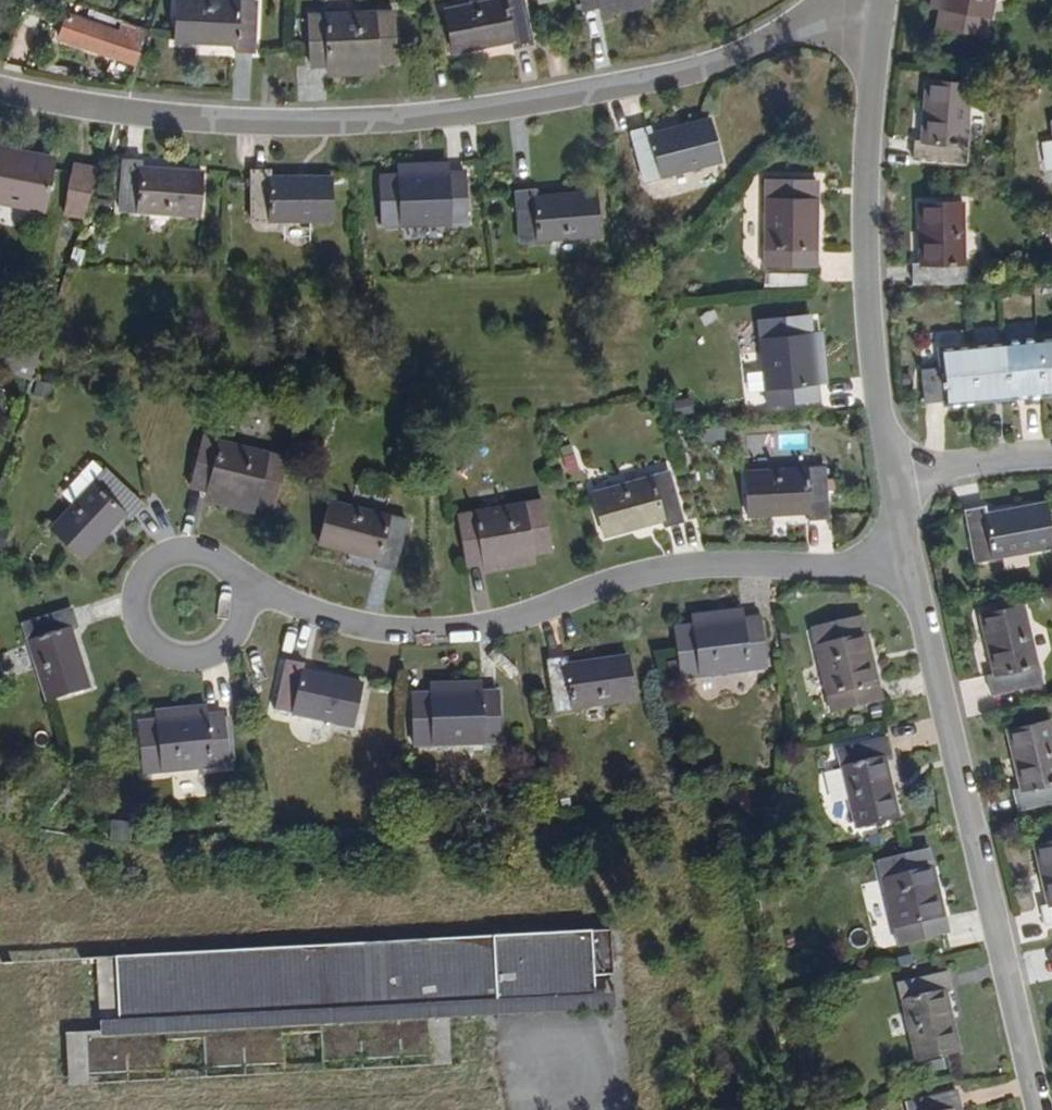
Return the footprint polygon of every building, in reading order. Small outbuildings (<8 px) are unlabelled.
[(672,16),(668,0),(584,0),(591,35),(607,31),(608,34),(659,22),(659,19),(672,16)] [(1002,0),(953,0),(950,16),(999,22),(1002,0)] [(250,80),(255,26),(171,20),(167,65),(231,69),(231,79),(250,80)] [(523,77),(542,72),(530,21),(449,41),(459,82),(521,68),(523,77)] [(103,61),(109,40),(71,27),(63,48),(103,61)] [(137,74),(150,36),(137,32),(131,47),(119,43),(111,64),(137,74)] [(111,64),(119,43),(109,40),(103,61),(111,64)] [(381,90),(396,89),(395,40),(312,41),(312,91),(329,90),(329,92),(381,91),(381,90)] [(923,144),(979,144),(979,65),(936,66),(936,126),(923,127),(923,144)] [(659,210),(736,194),(729,152),(669,164),(667,155),(650,158),(659,210)] [(145,171),(146,159),(125,158),(122,212),(205,217),(207,174),(145,171)] [(450,165),(404,168),(404,178),(451,174),(450,165)] [(338,182),(280,182),(280,172),(258,172),(257,225),(337,226),(338,182)] [(389,227),(473,221),(469,172),(451,174),(404,178),(385,179),(389,227)] [(40,184),(0,178),(0,227),(32,231),(40,184)] [(835,206),(829,206),(829,183),(780,184),(781,271),(830,271),(830,256),(834,255),(835,206)] [(72,243),(90,191),(59,187),(51,239),(72,243)] [(973,268),(974,188),(933,188),(931,248),(919,248),(918,269),(973,268)] [(534,258),(615,245),(608,203),(546,213),(544,203),(525,207),(534,258)] [(826,339),(824,317),(823,300),(774,303),(778,390),(827,387),(827,367),(826,339)] [(1047,392),(1051,392),(1051,326),(1044,327),(1011,328),(979,330),(948,332),(948,356),(930,357),(932,391),(950,390),(950,397),(982,395),(1015,394),(1047,392)] [(40,342),(25,337),(10,379),(0,376),(0,395),(19,402),(33,361),(40,342)] [(280,490),(292,439),(203,420),(192,470),(209,474),(209,476),(260,488),(261,486),(280,490)] [(138,505),(153,491),(111,451),(60,500),(93,532),(130,498),(138,505)] [(816,510),(836,508),(833,454),(752,459),(753,503),(815,500),(816,510)] [(675,516),(694,509),(678,459),(597,484),(611,524),(671,505),(675,516)] [(207,484),(259,496),(260,488),(209,476),(207,484)] [(540,538),(558,535),(550,484),(466,499),(475,548),(490,546),(540,538)] [(398,561),(411,506),(334,488),(324,531),(382,545),(380,557),(398,561)] [(998,499),(997,489),(974,491),(981,545),(1051,537),(1051,494),(998,499)] [(7,549),(10,526),(0,525),(0,548),(7,549)] [(492,555),(542,547),(540,538),(490,546),(492,555)] [(986,678),(1039,665),(1022,587),(980,597),(993,656),(981,659),(986,678)] [(741,599),(692,608),(694,619),(744,608),(741,599)] [(81,628),(92,625),(87,605),(32,617),(49,698),(93,689),(81,628)] [(689,668),(769,652),(761,605),(744,608),(694,619),(679,622),(689,668)] [(868,624),(864,626),(859,606),(811,617),(830,705),(878,694),(874,677),(880,675),(868,624)] [(558,708),(636,693),(627,649),(567,660),(566,652),(549,655),(558,708)] [(313,667),(315,656),(296,652),(285,705),(364,723),(373,680),(313,667)] [(486,679),(435,682),(435,692),(486,689),(486,679)] [(417,743),(505,738),(502,688),(486,689),(435,692),(415,693),(417,743)] [(214,709),(213,700),(163,705),(164,715),(214,709)] [(1051,787),(1051,726),(1047,703),(1005,713),(1016,775),(1008,777),(1012,796),(1051,787)] [(149,767),(235,757),(230,707),(214,709),(164,715),(145,717),(149,767)] [(881,750),(893,747),(888,726),(835,739),(852,819),(895,810),(881,750)] [(174,796),(207,796),(207,776),(174,777),(174,796)] [(111,839),(131,840),(132,821),(112,820),(111,839)] [(1051,910),(1051,828),(1031,833),(1043,888),(1032,891),(1037,913),(1051,910)] [(931,858),(925,860),(920,841),(873,852),(891,936),(939,925),(936,907),(941,906),(931,858)] [(602,974),(621,973),(619,927),(544,931),(313,945),(119,956),(123,1029),(104,1030),(89,1031),(91,1072),(175,1066),(174,1037),(210,1035),(212,1064),(290,1060),(289,1030),(327,1028),(328,1058),(436,1051),(434,1029),(443,1029),(443,1015),(433,1015),(432,1005),(452,1004),(476,1002),(603,995),(602,974)] [(938,984),(949,980),(945,962),(892,974),(909,1053),(949,1045),(938,984)] [(951,1100),(947,1080),(894,1092),(898,1109),(942,1109),(940,1102),(951,1100)]
